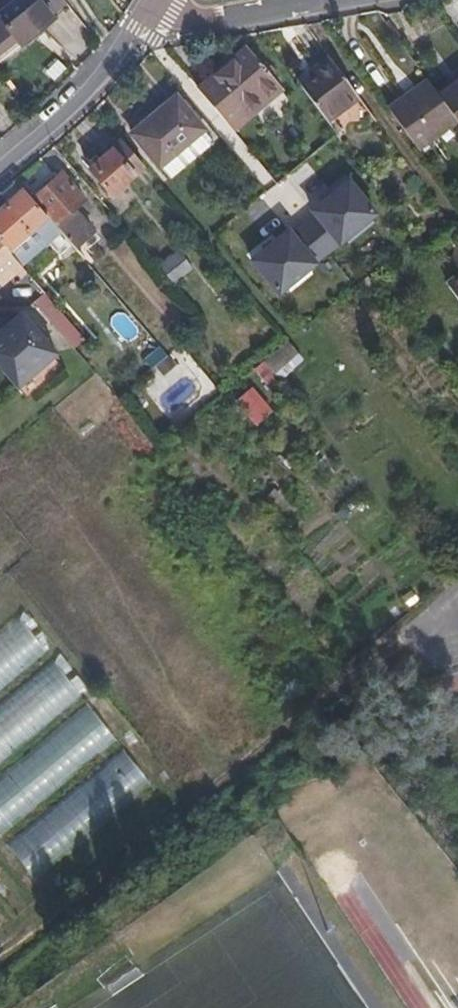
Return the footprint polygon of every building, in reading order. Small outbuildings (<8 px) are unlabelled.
[(54,18),(51,15),(39,0),(36,0),(8,23),(0,13),(0,61),(54,18)] [(0,9),(0,13),(8,23),(36,0),(11,0),(0,9)] [(51,15),(67,1),(66,0),(39,0),(51,15)] [(284,88),(247,44),(195,89),(232,132),(284,88)] [(360,98),(329,55),(296,79),(328,122),(360,98)] [(437,92),(443,100),(450,110),(454,115),(457,121),(457,76),(437,92)] [(427,79),(388,107),(418,149),(457,121),(454,115),(450,110),(443,100),(437,92),(427,79)] [(181,102),(175,95),(155,111),(161,118),(181,102)] [(206,131),(181,102),(161,118),(155,111),(132,131),(162,167),(171,178),(214,142),(206,131)] [(145,165),(123,138),(88,168),(110,194),(145,165)] [(59,228),(75,247),(95,230),(75,207),(86,199),(62,171),(32,197),(49,216),(59,228)] [(386,216),(351,172),(306,208),(313,218),(294,233),(289,227),(249,259),(282,300),(386,216)] [(0,206),(0,241),(9,251),(49,216),(32,197),(23,187),(0,206)] [(64,258),(76,248),(75,247),(59,228),(47,239),(64,258)] [(0,241),(0,282),(2,284),(23,267),(9,251),(0,241)] [(191,269),(177,252),(162,264),(176,282),(191,269)] [(449,285),(457,297),(457,278),(449,285)] [(45,292),(33,302),(74,349),(77,347),(85,339),(48,296),(45,292)] [(0,329),(0,339),(17,324),(12,318),(0,329)] [(0,339),(0,368),(17,387),(57,351),(29,320),(20,327),(17,324),(0,339)] [(264,361),(281,379),(304,359),(288,340),(264,361)] [(168,355),(162,347),(149,357),(151,359),(147,362),(152,368),(168,355)] [(177,365),(168,355),(152,368),(160,378),(177,365)] [(271,410),(252,387),(237,400),(256,423),(271,410)] [(313,445),(317,450),(323,445),(319,440),(313,445)] [(275,488),(263,500),(272,509),(284,497),(275,488)] [(0,607),(0,666),(40,635),(11,598),(0,607)] [(0,680),(0,740),(76,681),(46,644),(0,680)] [(117,737),(88,703),(0,777),(0,836),(117,737)] [(38,880),(149,780),(120,747),(8,848),(38,880)]
